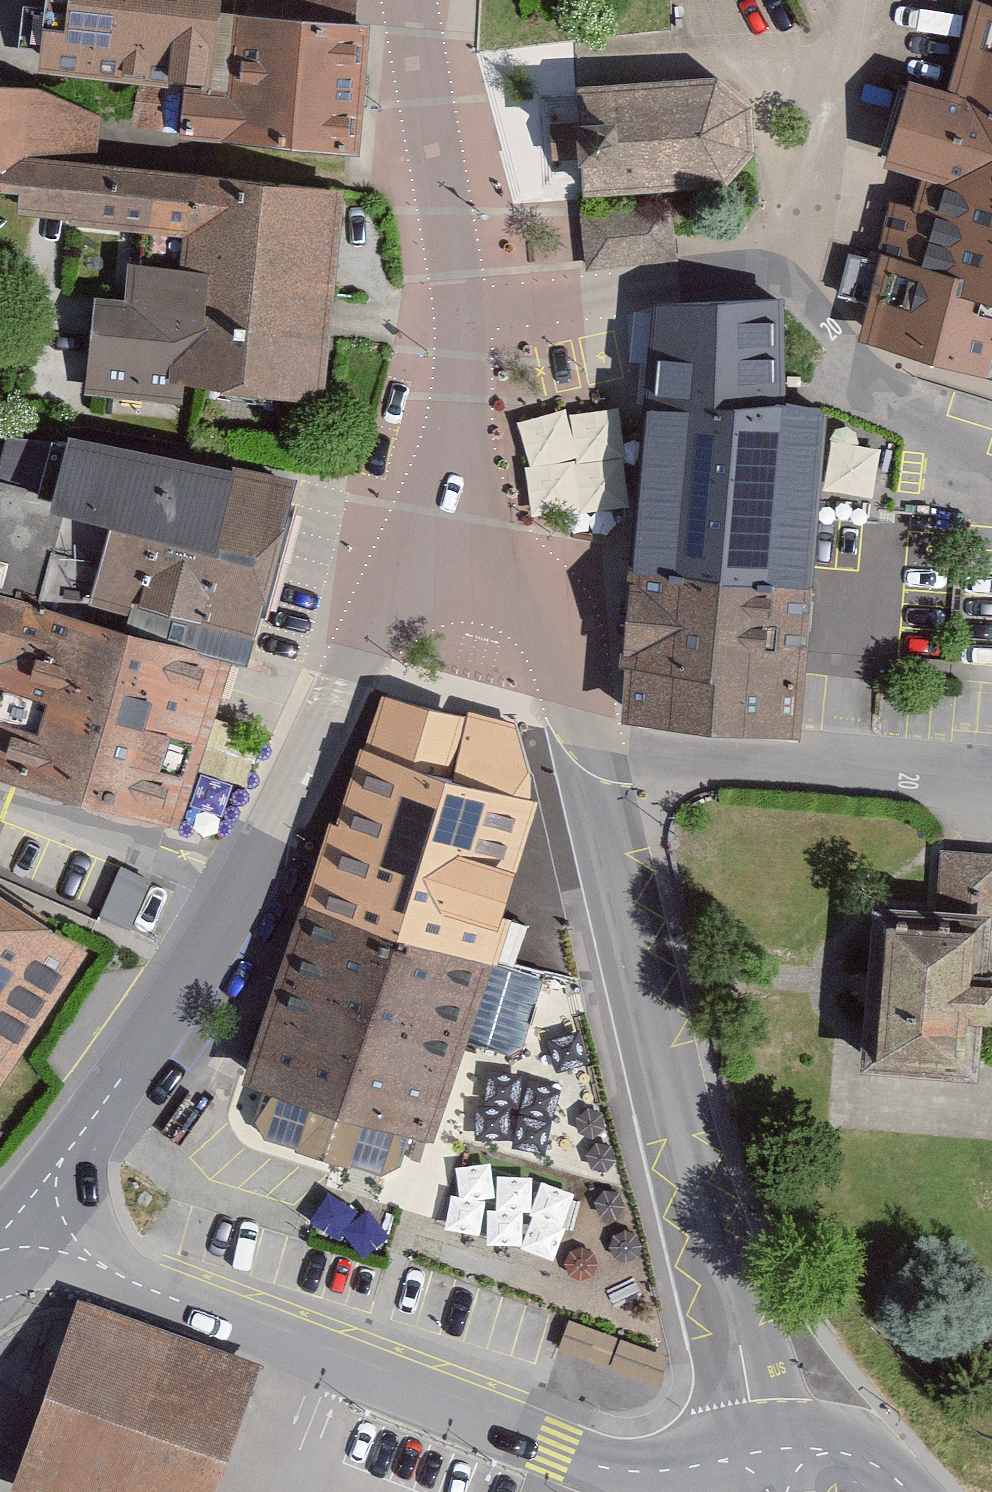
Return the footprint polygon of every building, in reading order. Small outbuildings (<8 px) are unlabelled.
[(37,71),(184,90),(208,90),(220,7),(221,0),(45,0),(37,71)] [(973,1),(947,89),(910,78),(885,167),(922,177),(914,206),(895,200),(880,254),(856,338),(991,377),(991,6),(973,1)] [(371,23),(220,7),(208,90),(184,90),(179,135),(359,153),(371,23)] [(36,185),(39,153),(111,160),(115,108),(53,82),(0,76),(0,183),(36,185)] [(583,193),(730,184),(756,151),(750,103),(718,77),(577,86),(583,193)] [(33,212),(227,230),(232,172),(111,160),(39,153),(36,185),(33,212)] [(324,402),(345,188),(232,172),(227,230),(223,264),(212,387),(324,402)] [(185,385),(212,387),(223,264),(127,263),(125,297),(94,297),(85,394),(183,403),(185,385)] [(622,720),(802,738),(802,730),(824,406),(786,402),(783,297),(653,303),(646,407),(622,720)] [(607,404),(525,414),(537,510),(619,500),(607,404)] [(231,659),(246,664),(296,477),(70,435),(51,507),(110,526),(85,618),(231,659)] [(182,829),(231,659),(85,618),(0,593),(0,777),(182,829)] [(513,720),(384,686),(300,904),(493,963),(519,969),(533,921),(504,912),(535,802),(513,720)] [(926,911),(990,916),(990,924),(991,924),(991,854),(931,850),(926,911)] [(100,915),(131,929),(152,881),(121,867),(100,915)] [(88,948),(0,891),(0,1083),(88,948)] [(433,1140),(493,963),(300,904),(241,1082),(263,1090),(254,1120),(264,1138),(381,1175),(401,1164),(410,1133),(433,1140)] [(926,911),(872,907),(861,1071),(979,1079),(990,924),(990,916),(926,911)] [(557,1255),(578,1190),(470,1155),(449,1220),(557,1255)] [(77,1297),(9,1491),(215,1491),(261,1362),(77,1297)] [(558,1347),(608,1366),(618,1338),(568,1319),(558,1347)] [(610,1366),(660,1385),(670,1358),(620,1339),(610,1366)]
